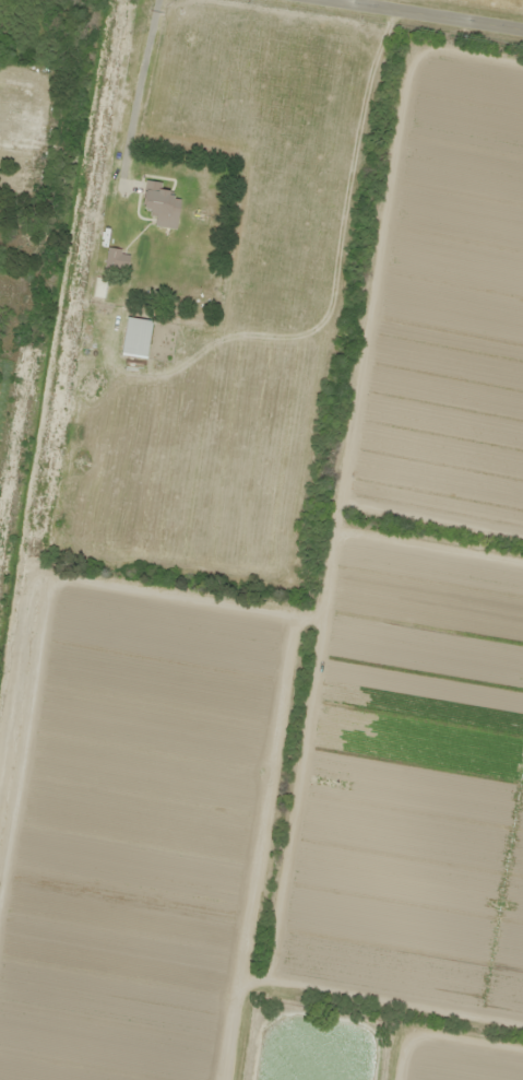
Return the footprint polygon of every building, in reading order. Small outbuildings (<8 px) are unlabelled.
[(154,227),(177,230),(180,200),(170,199),(171,192),(158,190),(159,183),(146,182),(142,214),(155,216),(154,227)] [(128,273),(129,252),(105,251),(104,272),(128,273)] [(151,321),(125,318),(121,357),(147,360),(151,321)]
